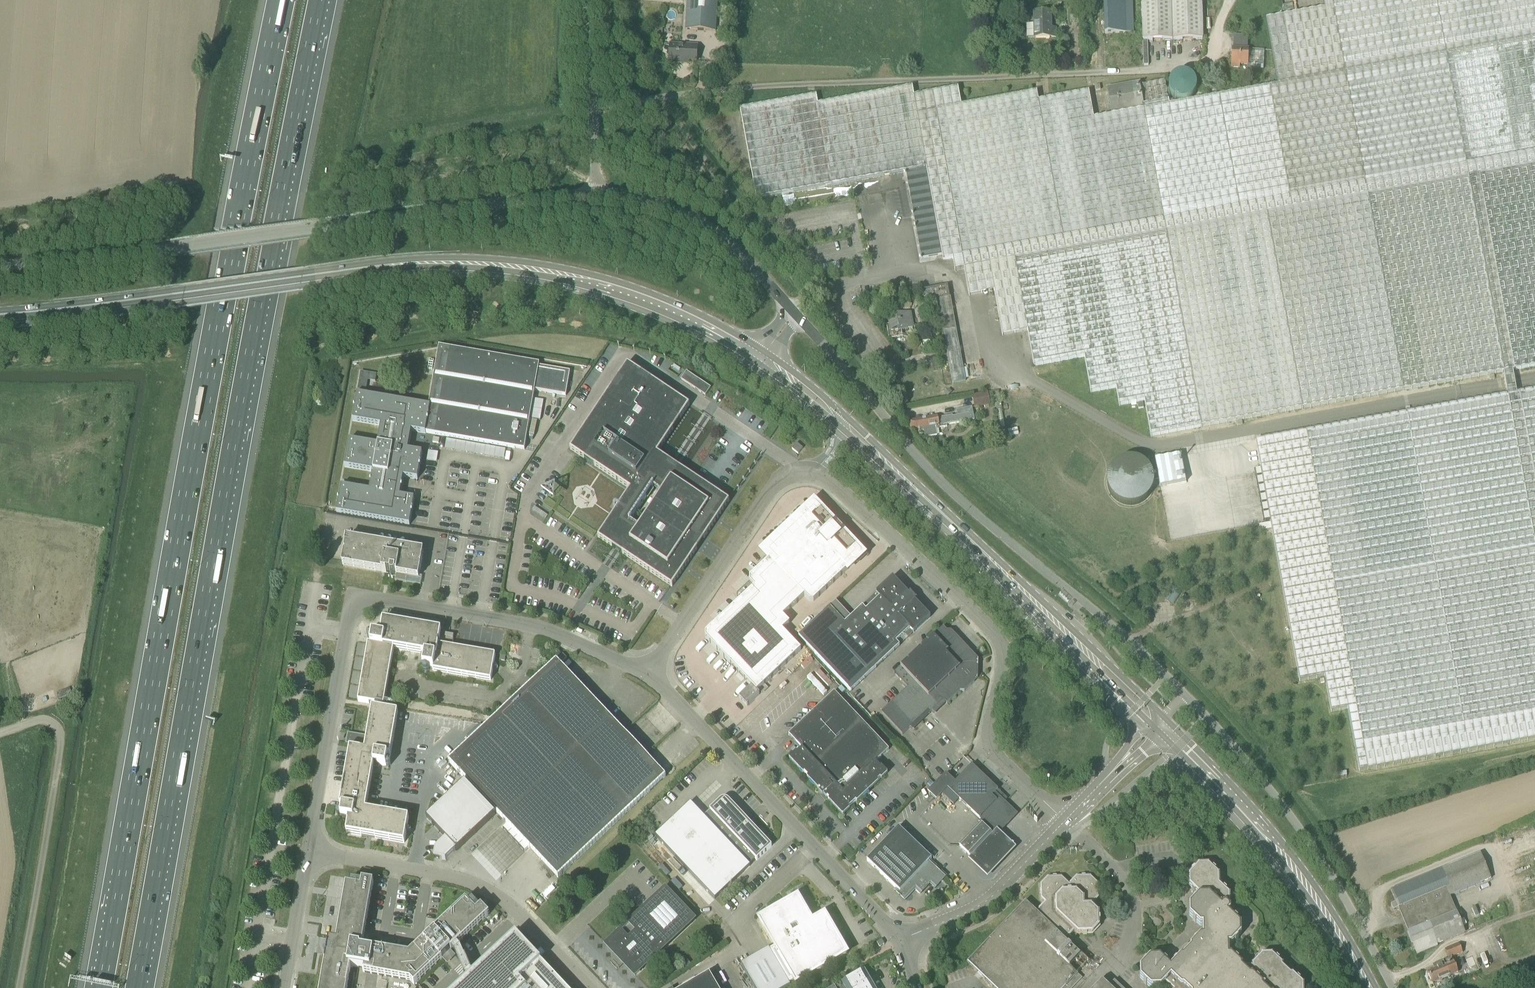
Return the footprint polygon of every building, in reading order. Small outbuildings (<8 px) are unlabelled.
[(717,0),(687,0),(685,30),(715,32),(717,0)] [(818,105),(816,96),(740,110),(756,199),(906,172),(922,259),(942,255),(943,260),(952,258),(955,271),(964,269),(969,296),(994,291),(1002,336),(1027,331),(1034,367),(1084,358),(1091,393),(1116,389),(1119,406),(1144,402),(1151,437),(1534,367),(1534,0),(1323,0),(1325,9),(1266,19),(1277,86),(1169,105),(1112,116),(1094,119),(1089,92),(1039,102),(1037,93),(962,106),(958,89),(914,97),(913,87),(818,105)] [(1142,41),(1143,41),(1144,65),(1149,65),(1148,41),(1202,39),(1201,4),(1205,4),(1205,0),(1141,0),(1142,41)] [(1133,1),(1125,1),(1104,2),(1105,34),(1134,33),(1133,1)] [(1081,24),(1081,7),(1070,7),(1070,24),(1081,24)] [(1034,13),(1034,24),(1026,24),(1026,38),(1056,37),(1056,29),(1051,29),(1051,13),(1034,13)] [(1234,35),(1233,49),(1232,49),(1231,68),(1240,68),(1240,65),(1248,65),(1247,69),(1263,70),(1264,50),(1247,50),(1248,36),(1234,35)] [(696,62),(697,47),(670,45),(669,63),(682,64),(682,61),(696,62)] [(722,50),(713,57),(717,63),(727,56),(722,50)] [(1112,116),(1169,105),(1165,81),(1140,86),(1139,83),(1107,89),(1112,116)] [(949,297),(947,286),(937,288),(939,301),(938,302),(953,384),(966,381),(959,342),(950,297),(949,297)] [(939,301),(937,288),(918,291),(920,303),(937,300),(938,302),(939,301)] [(903,338),(901,331),(913,329),(910,313),(888,317),(893,340),(903,338)] [(341,486),(337,513),(376,520),(410,525),(414,499),(400,496),(401,488),(403,489),(404,489),(404,485),(402,485),(403,477),(418,479),(422,452),(408,450),(411,431),(425,433),(426,433),(510,447),(524,450),(535,390),(566,396),(570,372),(539,366),(539,364),(439,346),(429,406),(386,399),(357,394),(353,421),(381,426),(377,445),(349,440),(345,467),(373,472),(369,491),(341,486)] [(672,587),(704,539),(730,501),(720,494),(694,477),(675,464),(658,453),(690,405),(627,363),(569,449),(576,454),(629,490),(597,537),(619,552),(672,587)] [(681,380),(706,396),(711,387),(687,372),(681,380)] [(1255,441),(1291,635),(1297,671),(1322,666),(1329,702),(1354,697),(1362,741),(1387,737),(1394,772),(1534,747),(1534,390),(1255,441)] [(988,391),(972,394),(974,407),(990,403),(988,391)] [(534,398),(532,418),(541,419),(543,399),(534,398)] [(952,416),(938,419),(938,417),(910,422),(911,431),(920,429),(920,432),(924,432),(925,439),(938,436),(937,429),(947,427),(947,425),(974,420),(972,407),(957,410),(958,416),(953,417),(952,416)] [(798,455),(803,449),(797,443),(792,449),(798,455)] [(429,450),(428,460),(437,461),(438,451),(429,450)] [(1180,455),(1155,460),(1160,487),(1185,483),(1180,455)] [(1140,504),(1147,500),(1153,493),(1156,486),(1156,478),(1153,470),(1148,463),(1141,459),(1133,457),(1126,458),(1119,461),(1113,466),(1110,473),(1108,480),(1109,488),(1112,495),(1118,500),(1124,504),(1132,505),(1140,504)] [(760,694),(757,692),(801,650),(783,631),(790,624),(783,617),(805,596),(809,601),(814,602),(861,557),(861,553),(848,539),(817,505),(812,505),(776,539),(765,550),(764,554),(769,559),(750,578),(749,582),(737,594),(737,598),(740,601),(705,633),(705,638),(752,687),(740,699),(747,706),(760,694)] [(347,539),(342,565),(390,573),(390,574),(391,575),(392,576),(393,576),(394,576),(394,575),(395,575),(395,574),(396,574),(395,580),(405,582),(406,576),(419,578),(424,551),(397,547),(394,546),(352,539),(347,538),(347,539)] [(893,578),(845,623),(830,607),(799,637),(851,692),(900,646),(896,642),(905,634),(908,638),(914,632),(914,633),(930,617),(915,601),(917,599),(914,596),(910,592),(908,594),(893,578)] [(1171,587),(1165,598),(1174,604),(1181,593),(1171,587)] [(358,702),(383,706),(383,708),(388,708),(389,702),(385,702),(394,649),(421,653),(421,657),(424,657),(422,669),(424,671),(426,671),(429,670),(429,668),(433,668),(433,670),(491,681),(495,654),(452,647),(453,639),(440,637),(441,630),(383,620),(380,634),(370,633),(368,634),(367,637),(369,640),(371,640),(370,643),(368,643),(358,702)] [(975,677),(978,674),(978,669),(975,666),(975,657),(968,649),(964,649),(960,645),(960,641),(951,631),(947,631),(944,627),(935,636),(934,635),(894,673),(908,688),(881,713),(903,735),(929,711),(931,713),(945,700),(947,703),(960,691),(965,691),(975,682),(975,677)] [(666,777),(646,755),(557,660),(448,762),(497,814),(558,878),(666,777)] [(834,692),(833,693),(789,735),(802,749),(791,759),(821,791),(819,793),(823,796),(825,795),(843,814),(886,774),(876,763),(889,750),(834,692)] [(337,811),(337,814),(338,816),(349,818),(346,833),(405,843),(409,817),(366,810),(373,768),(379,769),(380,765),(389,767),(391,765),(391,762),(390,760),(388,760),(388,756),(391,757),(398,712),(388,710),(388,708),(383,708),(383,709),(372,708),(367,737),(360,736),(357,749),(350,748),(340,806),(342,807),(342,810),(339,810),(337,811)] [(964,757),(948,773),(956,780),(971,763),(964,757)] [(936,785),(929,793),(936,800),(942,794),(948,788),(949,790),(959,799),(981,820),(983,822),(960,847),(970,857),(996,829),(999,832),(1002,828),(1007,823),(1016,813),(999,797),(1002,794),(972,766),(955,783),(946,774),(936,785)] [(465,782),(426,819),(446,839),(435,849),(434,858),(446,860),(456,851),(457,851),(495,815),(465,782)] [(948,788),(942,794),(954,805),(959,799),(949,790),(948,788)] [(720,801),(703,817),(691,803),(655,836),(715,899),(750,866),(749,865),(755,859),(757,861),(772,846),(729,801),(728,800),(727,800),(726,799),(725,799),(723,799),(722,800),(721,800),(720,801)] [(905,901),(906,900),(916,889),(921,894),(930,884),(935,889),(947,876),(930,861),(932,859),(899,828),(867,861),(896,889),(894,891),(905,901)] [(985,880),(1012,851),(993,833),(965,862),(985,880)] [(1396,903),(1398,908),(1399,908),(1409,931),(1408,932),(1417,954),(1437,946),(1436,944),(1464,933),(1456,912),(1449,896),(1490,879),(1480,854),(1391,890),(1396,903)] [(1304,984),(1300,980),(1301,980),(1298,977),(1297,978),(1294,974),(1291,974),(1283,966),(1283,964),(1279,960),(1280,960),(1277,957),(1276,958),(1273,954),(1262,954),(1258,958),(1255,960),(1256,961),(1252,965),(1252,967),(1243,967),(1242,965),(1239,961),(1236,958),(1236,959),(1232,955),(1230,955),(1229,946),(1232,946),(1235,942),(1236,942),(1239,939),(1238,939),(1242,935),(1241,924),(1237,921),(1238,920),(1235,917),(1235,918),(1229,913),(1231,911),(1231,908),(1229,906),(1231,905),(1230,894),(1227,890),(1224,887),(1224,888),(1220,884),(1220,874),(1216,870),(1214,867),(1213,868),(1209,864),(1199,864),(1195,868),(1194,868),(1192,870),(1192,871),(1189,875),(1189,885),(1193,889),(1192,890),(1195,893),(1196,892),(1199,895),(1196,899),(1195,898),(1192,901),(1193,902),(1189,906),(1190,916),(1194,920),(1193,920),(1196,923),(1196,922),(1200,926),(1202,926),(1203,936),(1201,936),(1197,940),(1196,939),(1194,942),(1191,946),(1190,945),(1188,945),(1180,954),(1180,956),(1181,957),(1177,960),(1174,963),(1171,967),(1167,963),(1168,963),(1165,960),(1165,961),(1161,957),(1150,957),(1147,961),(1146,961),(1143,963),(1144,964),(1140,968),(1140,978),(1144,982),(1144,983),(1147,985),(1150,987),(1162,987),(1165,984),(1169,987),(1304,987),(1304,984)] [(1080,973),(1090,962),(1066,940),(1074,931),(1078,934),(1083,934),(1083,935),(1087,935),(1087,934),(1093,934),(1097,930),(1095,928),(1099,923),(1099,921),(1101,921),(1101,917),(1100,917),(1099,912),(1092,905),(1099,898),(1099,892),(1100,892),(1100,888),(1099,888),(1099,883),(1091,876),(1086,876),(1086,875),(1082,875),(1082,876),(1076,876),(1069,883),(1062,876),(1057,877),(1057,876),(1053,876),(1053,877),(1048,877),(1040,884),(1040,890),(1040,894),(1041,894),(1041,899),(1044,903),(1036,911),(1026,901),(967,963),(993,987),(1065,987),(1080,973)] [(327,954),(321,987),(348,987),(351,967),(363,969),(363,973),(410,981),(414,985),(490,915),(482,906),(480,908),(472,900),(469,903),(466,900),(409,954),(367,946),(367,947),(363,946),(374,882),(362,880),(362,882),(351,880),(350,885),(346,884),(337,941),(329,940),(327,954)] [(665,890),(607,946),(619,959),(616,962),(619,965),(622,962),(635,975),(693,920),(665,890)] [(774,946),(775,949),(770,952),(769,950),(741,966),(754,987),(789,987),(791,987),(790,985),(794,983),(795,983),(796,984),(848,954),(825,914),(812,922),(798,897),(758,920),(774,946)] [(469,987),(566,987),(542,962),(531,951),(520,940),(469,987)] [(1451,957),(1462,953),(1459,944),(1445,950),(1448,958),(1433,965),(1435,970),(1427,973),(1431,983),(1457,972),(1451,957)] [(687,969),(691,965),(687,961),(683,965),(687,969)] [(864,970),(842,983),(842,984),(836,987),(875,987),(864,970)] [(710,974),(686,987),(718,987),(710,974)]
